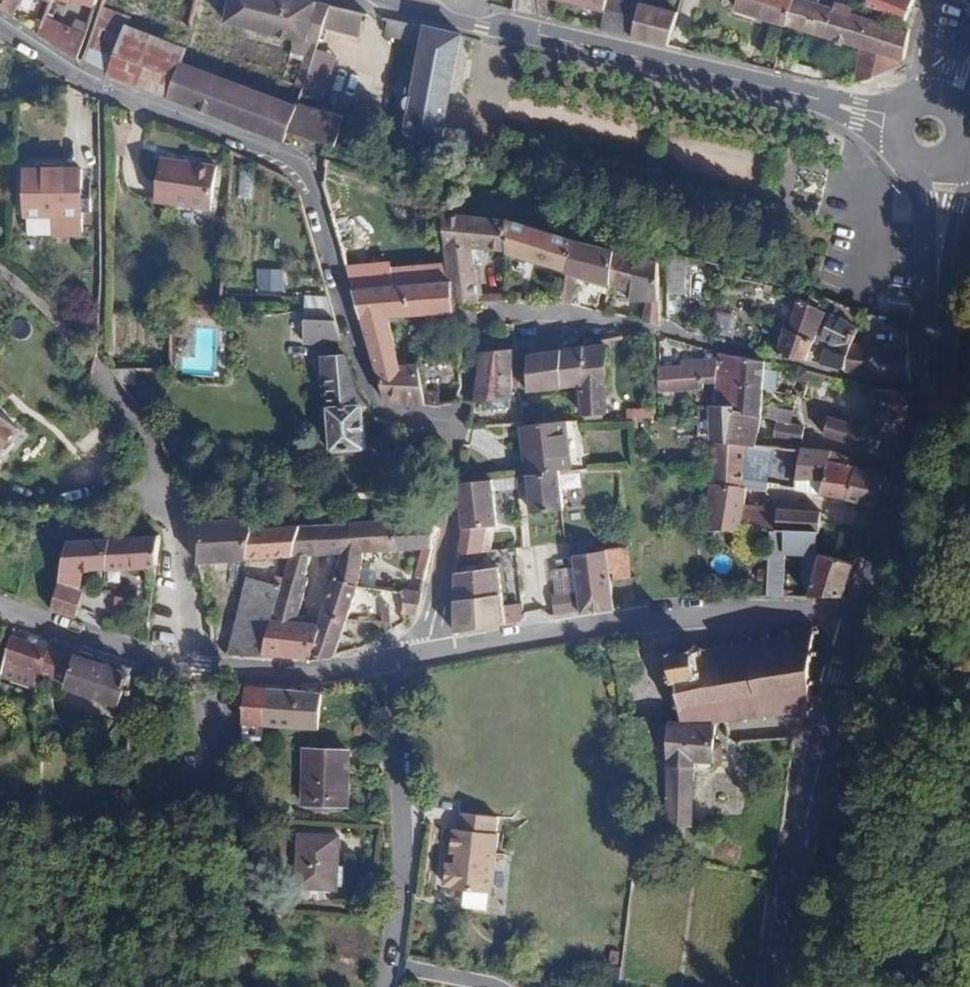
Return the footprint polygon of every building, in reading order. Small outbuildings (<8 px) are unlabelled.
[(309,0),(231,0),(226,26),(309,44),(316,46),(330,5),(309,0)] [(606,10),(608,0),(565,0),(606,10)] [(601,30),(667,46),(676,13),(641,4),(642,0),(608,0),(606,10),(601,30)] [(785,25),(793,0),(739,0),(735,11),(785,25)] [(862,48),(904,60),(908,32),(900,29),(852,14),(853,8),(844,6),(835,3),(833,8),(819,4),(806,0),(793,0),(785,25),(862,48)] [(846,0),(820,0),(819,4),(833,8),(835,3),(844,6),(846,0)] [(914,0),(913,0),(868,0),(866,6),(904,21),(900,29),(908,32),(917,8),(912,6),(914,0)] [(0,9),(12,16),(16,6),(3,1),(0,9)] [(43,22),(38,34),(77,60),(85,36),(45,16),(43,22)] [(38,20),(34,31),(38,34),(43,22),(38,20)] [(462,36),(426,28),(412,96),(409,98),(406,99),(406,102),(405,105),(406,109),(409,113),(404,135),(390,131),(385,148),(436,164),(462,36)] [(116,45),(93,30),(82,62),(105,76),(187,105),(200,69),(180,61),(116,45)] [(316,46),(309,44),(306,55),(313,58),(316,46)] [(862,48),(857,82),(871,79),(903,66),(904,60),(862,48)] [(295,87),(303,90),(313,58),(306,55),(290,51),(289,57),(303,61),(295,87)] [(200,69),(187,105),(283,142),(287,133),(335,146),(344,118),(298,105),(297,109),(200,69)] [(152,204),(166,206),(168,186),(169,165),(160,163),(152,204)] [(168,186),(166,206),(208,212),(216,169),(188,164),(188,168),(169,165),(168,186)] [(81,170),(25,169),(25,215),(82,215),(82,211),(91,212),(90,199),(81,198),(81,170)] [(468,209),(446,208),(446,215),(443,215),(446,244),(447,244),(449,265),(452,304),(454,304),(479,304),(474,248),(510,253),(509,220),(469,217),(468,209)] [(349,209),(331,214),(352,290),(391,287),(390,266),(364,267),(349,209)] [(573,240),(509,220),(510,253),(510,257),(568,274),(573,240)] [(614,251),(573,240),(568,274),(564,303),(571,306),(575,276),(591,281),(610,286),(614,251)] [(658,261),(614,251),(610,286),(609,292),(608,295),(630,303),(647,302),(643,322),(657,325),(658,261)] [(667,255),(668,296),(690,296),(690,262),(667,255)] [(452,304),(449,265),(428,268),(430,284),(433,284),(436,314),(455,312),(454,304),(452,304)] [(285,272),(259,272),(259,294),(285,294),(285,272)] [(610,286),(591,281),(588,292),(607,297),(608,295),(609,292),(610,286)] [(433,284),(430,284),(391,287),(352,290),(361,321),(387,319),(436,314),(433,284)] [(816,346),(830,316),(805,303),(795,334),(789,333),(782,358),(808,364),(812,355),(816,346)] [(823,367),(849,374),(857,349),(861,334),(830,316),(816,346),(830,353),(823,367)] [(387,319),(361,321),(367,341),(391,334),(387,319)] [(337,329),(336,322),(304,320),(303,343),(324,344),(325,339),(341,340),(337,329)] [(391,334),(367,341),(376,371),(400,367),(398,361),(391,334)] [(582,386),(582,412),(603,411),(605,347),(583,350),(582,386)] [(914,387),(911,357),(857,349),(849,374),(849,376),(914,387)] [(583,350),(527,358),(528,392),(582,386),(583,350)] [(512,351),(480,353),(473,403),(513,400),(512,351)] [(658,367),(658,382),(703,378),(717,377),(717,375),(735,376),(734,383),(762,390),(774,392),(776,372),(763,371),(764,362),(754,360),(723,353),(722,357),(680,361),(678,366),(658,367)] [(355,389),(346,359),(324,360),(330,453),(366,451),(362,407),(365,405),(359,397),(355,389)] [(409,366),(408,359),(398,361),(400,367),(376,371),(385,403),(426,406),(423,394),(418,364),(409,366)] [(717,389),(715,407),(760,417),(761,407),(762,390),(734,383),(735,376),(717,375),(717,377),(717,389)] [(703,378),(703,389),(717,389),(717,377),(703,378)] [(658,382),(658,392),(703,389),(703,378),(658,382)] [(849,418),(830,414),(824,437),(858,447),(891,462),(914,396),(890,392),(872,388),(867,402),(874,405),(866,430),(848,424),(849,418)] [(426,406),(438,407),(436,393),(423,394),(426,406)] [(696,415),(698,442),(716,442),(742,445),(758,447),(760,419),(760,417),(715,407),(713,406),(712,405),(698,406),(696,415)] [(761,407),(760,417),(760,419),(774,422),(789,425),(793,414),(761,407)] [(792,426),(789,425),(774,422),(774,442),(801,442),(802,430),(795,425),(792,426)] [(12,434),(0,423),(0,446),(12,434)] [(555,427),(525,431),(530,479),(560,471),(559,461),(562,461),(561,457),(558,458),(557,440),(560,440),(559,436),(556,436),(555,427)] [(716,442),(710,486),(740,489),(743,466),(738,465),(742,445),(716,442)] [(758,447),(742,445),(738,465),(743,466),(740,489),(744,489),(766,491),(769,481),(795,489),(796,479),(802,449),(800,449),(758,447)] [(832,452),(802,449),(796,479),(822,480),(817,494),(834,498),(845,499),(859,468),(850,466),(851,461),(832,452)] [(887,476),(859,468),(845,499),(872,508),(875,508),(887,476)] [(315,469),(302,470),(303,486),(316,485),(315,469)] [(560,471),(530,479),(533,513),(564,509),(560,471)] [(822,480),(796,479),(795,489),(811,493),(817,494),(822,480)] [(495,481),(458,484),(462,530),(497,527),(495,481)] [(740,489),(710,486),(705,532),(738,532),(741,514),(743,506),(744,489),(740,489)] [(738,532),(769,533),(769,531),(774,531),(776,510),(743,506),(741,514),(738,532)] [(871,519),(875,508),(872,508),(870,511),(866,510),(865,515),(869,516),(868,519),(871,519)] [(776,510),(774,531),(786,531),(817,532),(819,514),(776,510)] [(432,548),(439,517),(398,520),(400,550),(425,548),(432,548)] [(246,520),(201,524),(196,563),(197,565),(290,557),(297,527),(250,531),(246,520)] [(400,550),(398,520),(350,523),(345,549),(333,579),(359,587),(362,565),(363,552),(392,550),(395,592),(403,592),(400,550)] [(327,525),(297,527),(290,557),(262,657),(295,658),(303,624),(295,623),(306,580),(303,578),(309,556),(332,555),(330,562),(331,563),(329,571),(333,573),(331,579),(333,579),(345,549),(350,523),(335,524),(327,525)] [(769,533),(767,597),(783,598),(783,593),(786,531),(774,531),(769,531),(769,533)] [(158,536),(67,542),(49,611),(72,618),(79,591),(77,591),(82,572),(155,568),(158,536)] [(425,578),(432,548),(425,548),(418,578),(425,578)] [(630,580),(628,550),(608,552),(611,582),(630,580)] [(611,582),(608,552),(573,556),(579,612),(614,607),(611,582)] [(825,554),(815,554),(804,554),(800,567),(806,568),(801,579),(805,590),(810,591),(820,557),(824,558),(825,554)] [(810,591),(808,598),(842,598),(855,563),(824,558),(820,557),(810,591)] [(499,568),(455,572),(455,602),(502,595),(499,568)] [(359,587),(333,579),(322,614),(347,621),(359,587)] [(414,614),(420,593),(403,600),(404,614),(414,614)] [(502,595),(455,602),(455,633),(506,624),(502,595)] [(347,621),(322,614),(319,624),(308,659),(333,656),(347,621)] [(319,624),(303,624),(295,658),(308,659),(319,624)] [(744,643),(740,644),(732,645),(731,641),(726,642),(726,646),(714,649),(713,645),(709,645),(709,650),(694,651),(693,646),(687,647),(688,652),(672,654),(672,648),(667,650),(667,655),(661,656),(662,662),(667,662),(668,670),(662,671),(663,681),(666,682),(672,682),(675,704),(672,705),(672,710),(676,710),(678,724),(708,726),(709,720),(726,721),(739,718),(739,723),(744,723),(744,718),(759,716),(759,721),(764,720),(763,716),(777,714),(777,719),(782,718),(781,713),(801,710),(802,715),(805,715),(806,711),(810,710),(810,705),(807,705),(809,685),(812,685),(812,680),(809,679),(811,656),(815,656),(815,651),(812,650),(813,636),(817,637),(816,632),(813,631),(813,627),(809,627),(808,632),(786,637),(785,632),(781,633),(781,637),(768,639),(767,635),(762,636),(763,640),(749,642),(749,638),(743,639),(744,643)] [(130,694),(130,676),(130,668),(120,665),(118,669),(90,659),(92,654),(79,650),(28,632),(25,640),(8,634),(2,657),(66,679),(65,683),(119,703),(121,702),(129,705),(130,694)] [(607,640),(596,641),(597,652),(608,651),(607,640)] [(245,724),(267,726),(271,690),(249,687),(245,724)] [(316,731),(320,694),(271,690),(267,726),(316,731)] [(649,750),(645,720),(622,724),(627,753),(649,750)] [(708,726),(678,724),(671,724),(664,825),(685,827),(691,761),(719,763),(721,743),(713,742),(715,726),(708,726)] [(346,809),(350,754),(307,750),(303,806),(346,809)] [(504,902),(507,839),(502,839),(503,823),(467,822),(466,838),(460,838),(458,864),(465,865),(465,875),(458,874),(457,897),(464,897),(463,901),(504,902)] [(333,891),(336,838),(296,835),(292,889),(333,891)]
